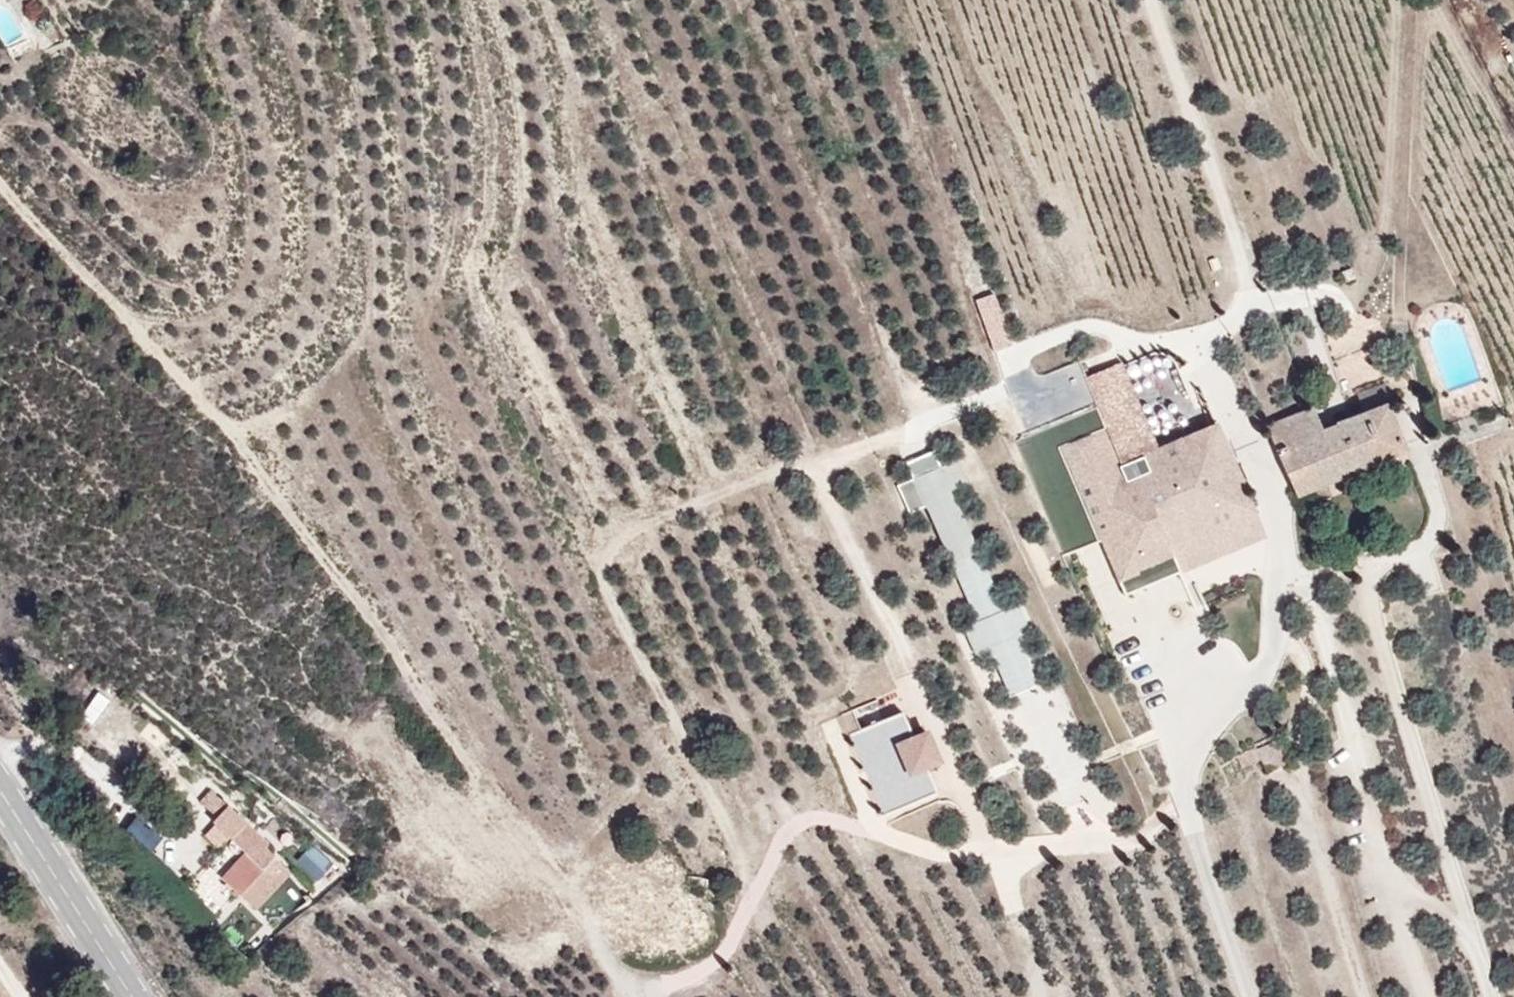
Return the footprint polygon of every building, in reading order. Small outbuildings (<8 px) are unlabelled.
[(1369,336),(1082,450),(1145,601),(1440,468),(1369,336)] [(1441,393),(1449,416),(1497,399),(1490,376),(1441,393)] [(1062,551),(1093,539),(1056,442),(1100,425),(1092,405),(1016,434),(1062,551)] [(859,706),(822,723),(832,745),(847,739),(881,817),(936,793),(923,765),(939,759),(924,724),(908,731),(899,712),(868,726),(859,706)] [(197,799),(208,815),(224,803),(213,788),(197,799)] [(124,830),(151,849),(161,835),(133,816),(124,830)] [(269,832),(222,889),(282,943),(337,890),(269,832)]
